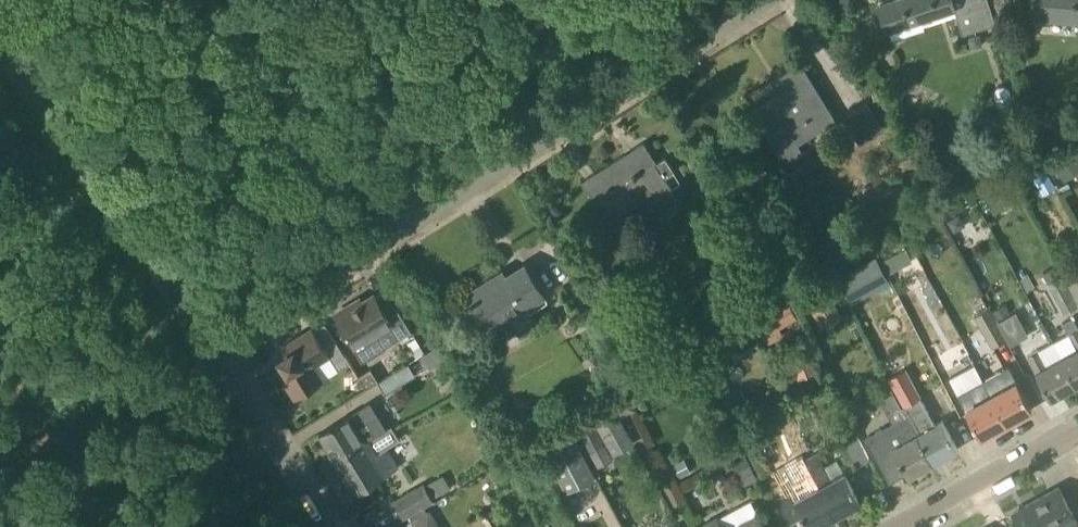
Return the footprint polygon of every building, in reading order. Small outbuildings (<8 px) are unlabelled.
[(989,2),(988,0),(880,0),(880,1),(879,2),(888,30),(956,8),(964,32),(995,22),(989,2)] [(1031,2),(1030,16),(1052,18),(1052,17),(1077,20),(1077,0),(1031,0),(1031,2)] [(804,151),(795,138),(833,114),(801,63),(781,75),(790,90),(780,96),(779,94),(753,110),(785,163),(804,151)] [(860,145),(884,130),(867,104),(843,118),(860,145)] [(666,157),(657,162),(644,141),(631,150),(634,154),(628,158),(626,153),(582,181),(595,203),(627,182),(642,206),(648,214),(653,218),(659,219),(667,219),(672,215),(675,211),(677,207),(677,202),(676,196),(671,188),(681,182),(666,157)] [(1065,182),(1077,173),(1077,161),(1072,150),(1053,162),(1065,182)] [(987,197),(996,213),(1010,204),(1002,189),(987,197)] [(875,256),(852,270),(868,295),(890,283),(875,256)] [(467,294),(479,313),(489,329),(526,306),(530,313),(548,302),(544,295),(525,264),(496,283),(493,277),(467,294)] [(1077,304),(1077,269),(1077,266),(1065,273),(1070,282),(1067,284),(1077,304)] [(1067,284),(1062,274),(1048,282),(1065,313),(1077,306),(1077,304),(1067,284)] [(824,323),(841,312),(825,288),(808,299),(824,323)] [(355,307),(353,304),(335,314),(363,359),(411,329),(398,308),(387,314),(375,294),(355,307)] [(767,338),(803,326),(795,303),(773,310),(776,321),(763,325),(767,338)] [(988,309),(976,315),(993,346),(1005,339),(988,309)] [(1004,327),(1011,338),(1022,332),(1015,320),(1004,327)] [(328,352),(314,329),(313,328),(283,347),(286,353),(281,356),(284,362),(278,366),(297,396),(323,380),(313,364),(329,354),(340,370),(351,363),(339,345),(328,352)] [(1069,334),(1077,350),(1062,358),(1077,384),(1077,329),(1069,334)] [(789,345),(801,378),(819,371),(807,339),(789,345)] [(1077,384),(1062,358),(1048,366),(1039,351),(1028,356),(1051,399),(1077,384)] [(386,394),(416,376),(408,363),(378,382),(386,394)] [(983,380),(1007,423),(1032,409),(1009,366),(983,380)] [(358,376),(366,388),(378,381),(371,369),(358,376)] [(918,434),(933,463),(958,449),(943,420),(934,425),(919,398),(904,370),(888,379),(903,407),(918,434)] [(981,437),(1007,423),(983,380),(958,394),(981,437)] [(363,437),(365,441),(386,428),(371,402),(319,433),(333,456),(363,437)] [(612,404),(591,415),(613,456),(635,445),(612,404)] [(908,476),(933,463),(918,434),(903,407),(902,407),(906,416),(866,438),(890,482),(907,473),(908,476)] [(612,461),(593,422),(579,429),(598,468),(612,461)] [(541,444),(566,491),(594,476),(569,428),(541,444)] [(842,440),(856,467),(870,460),(856,433),(842,440)] [(374,455),(365,441),(363,437),(333,456),(356,494),(398,468),(386,448),(374,455)] [(807,459),(836,516),(861,502),(845,474),(831,481),(817,454),(807,459)] [(672,465),(679,478),(691,471),(684,458),(672,465)] [(836,516),(807,459),(794,466),(805,487),(793,493),(792,491),(777,499),(780,504),(790,523),(803,516),(809,526),(815,526),(836,516)] [(750,464),(736,471),(743,486),(758,478),(750,464)] [(396,497),(406,516),(434,501),(423,482),(396,497)] [(1069,506),(1059,487),(1013,512),(1021,526),(1050,526),(1049,526),(1073,513),(1069,506)] [(428,509),(399,526),(438,526),(428,509)] [(759,514),(734,526),(767,526),(759,514)] [(718,517),(702,525),(703,526),(723,526),(718,517)]
